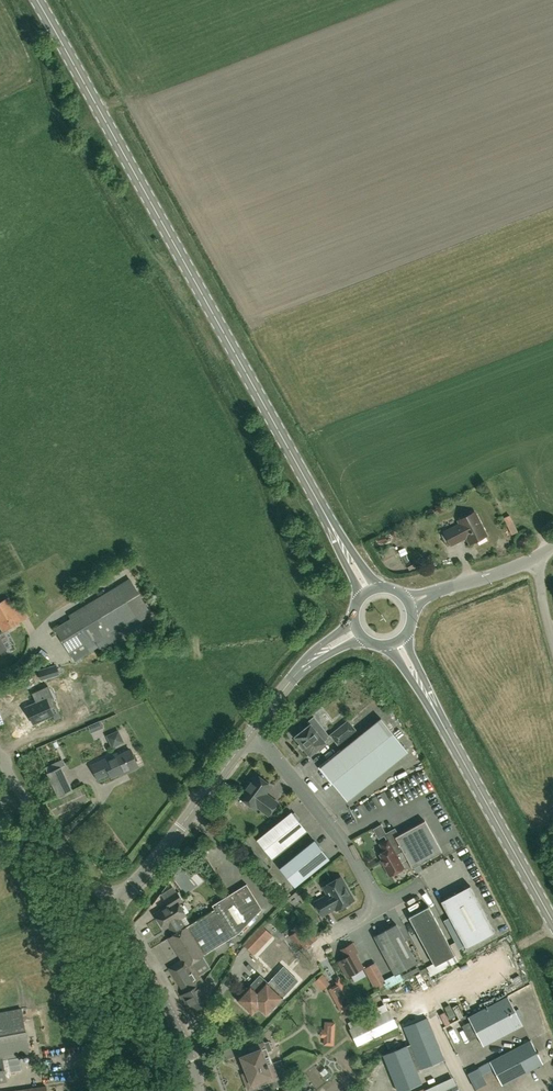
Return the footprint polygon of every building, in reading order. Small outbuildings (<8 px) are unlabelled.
[(470,545),(487,536),(475,513),(458,521),(460,525),(444,533),(451,546),(467,538),(470,545)] [(144,631),(139,622),(151,614),(130,578),(68,615),(71,620),(55,629),(74,661),(98,647),(103,655),(144,631)] [(22,621),(8,597),(0,602),(0,628),(3,632),(22,621)] [(58,674),(56,666),(45,669),(38,671),(41,679),(48,677),(58,674)] [(36,703),(26,708),(33,724),(52,715),(53,715),(49,706),(55,703),(52,696),(36,703)] [(362,702),(352,706),(357,720),(367,716),(362,702)] [(381,718),(320,767),(344,796),(404,748),(381,718)] [(348,721),(339,728),(339,727),(329,735),(338,746),(348,738),(347,737),(356,731),(348,721)] [(317,733),(310,725),(296,737),(310,754),(324,743),(324,742),(328,738),(323,732),(319,732),(317,733)] [(118,730),(106,736),(112,748),(124,742),(118,730)] [(125,773),(138,767),(131,751),(119,756),(118,754),(92,766),(98,778),(110,773),(112,777),(124,771),(125,773)] [(59,796),(72,790),(61,767),(48,773),(59,796)] [(245,789),(240,797),(254,808),(256,806),(268,815),(277,803),(265,793),(271,786),(256,775),(252,781),(250,782),(245,787),(245,789)] [(292,812),(257,840),(271,858),(306,830),(292,812)] [(384,852),(380,854),(383,859),(381,860),(390,875),(403,868),(400,863),(407,859),(412,868),(441,852),(424,821),(395,837),(396,839),(393,841),(395,845),(395,846),(392,848),(388,840),(380,844),(384,852)] [(376,843),(387,838),(382,827),(371,833),(376,843)] [(294,887),(329,858),(315,840),(280,868),(294,887)] [(340,877),(323,887),(329,897),(323,900),(322,898),(314,902),(322,915),(335,908),(336,910),(353,900),(340,877)] [(186,966),(191,963),(214,948),(218,954),(229,947),(225,941),(239,933),(262,909),(246,884),(212,905),(214,909),(185,928),(174,934),(168,938),(182,960),(174,966),(178,972),(173,974),(185,993),(192,988),(183,974),(189,970),(186,966)] [(495,932),(470,886),(441,901),(465,948),(495,932)] [(174,934),(185,928),(179,918),(185,914),(178,902),(182,900),(177,892),(165,900),(168,905),(155,914),(164,928),(168,925),(174,934)] [(450,966),(446,960),(454,955),(428,907),(408,917),(433,963),(426,967),(431,976),(450,966)] [(374,936),(395,975),(417,963),(396,924),(374,936)] [(289,936),(299,949),(303,946),(305,949),(311,945),(297,925),(291,930),(293,933),(289,936)] [(254,955),(273,936),(263,926),(244,945),(254,955)] [(339,961),(347,976),(363,968),(355,953),(357,952),(352,943),(341,949),(346,957),(339,961)] [(370,963),(377,959),(374,954),(371,956),(368,950),(361,953),(365,960),(368,959),(370,963)] [(192,988),(185,993),(183,994),(194,1010),(210,1000),(207,996),(211,993),(203,981),(202,982),(197,974),(197,973),(191,963),(186,966),(189,970),(183,974),(192,988)] [(282,997),(260,976),(238,1000),(252,1013),(258,1007),(266,1015),(282,997)] [(321,976),(316,980),(320,984),(325,979),(321,976)] [(478,1036),(483,1046),(523,1026),(508,997),(468,1017),(471,1022),(463,1026),(470,1041),(478,1036)] [(317,1002),(321,1009),(328,1005),(323,998),(317,1002)] [(7,1082),(3,1059),(30,1054),(21,1009),(0,1013),(0,1083),(7,1082)] [(357,1045),(398,1026),(390,1009),(349,1028),(357,1045)] [(420,1068),(444,1059),(427,1017),(404,1027),(420,1068)] [(325,1021),(325,1029),(324,1037),(324,1045),(334,1045),(335,1022),(325,1021)] [(256,1051),(244,1056),(250,1072),(245,1073),(251,1088),(265,1083),(266,1086),(272,1083),(271,1081),(280,1077),(274,1062),(269,1064),(265,1053),(275,1049),(271,1040),(254,1046),(256,1051)] [(494,1069),(503,1086),(544,1064),(538,1053),(539,1053),(538,1051),(537,1052),(531,1041),(479,1068),(482,1075),(494,1069)] [(397,1090),(401,1090),(422,1083),(407,1046),(383,1055),(397,1090)] [(489,1074),(495,1087),(500,1085),(493,1072),(489,1074)] [(430,1077),(425,1079),(429,1088),(435,1085),(430,1077)]
